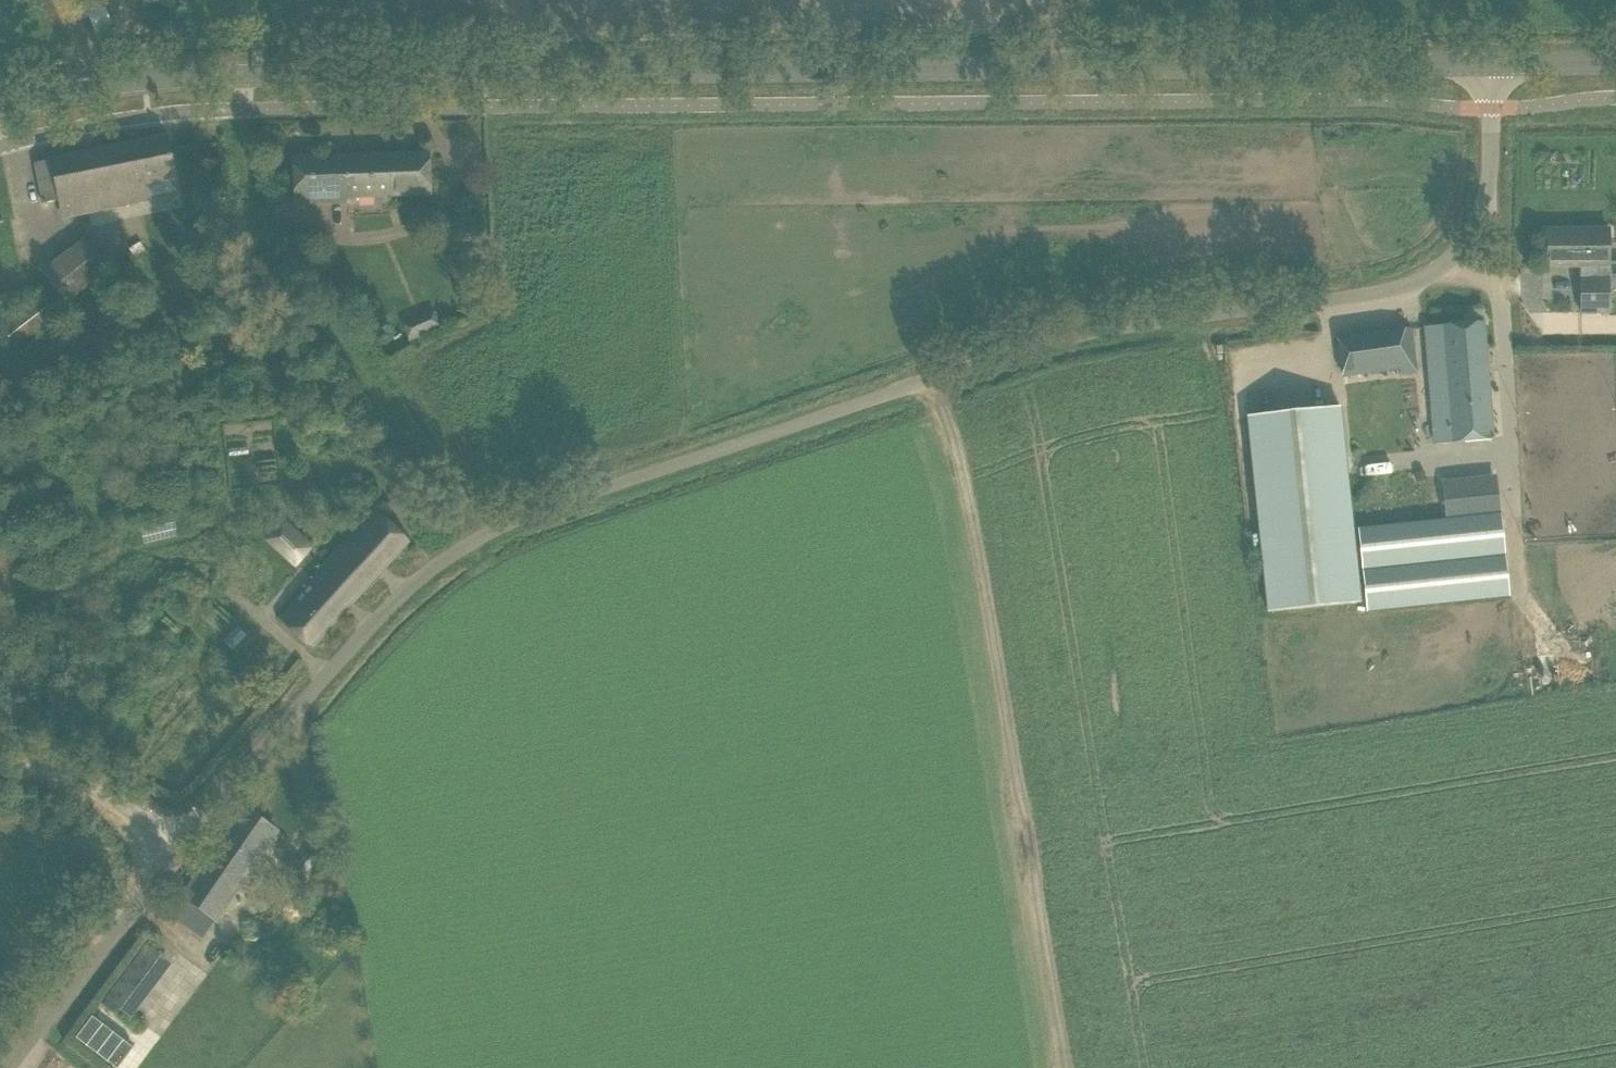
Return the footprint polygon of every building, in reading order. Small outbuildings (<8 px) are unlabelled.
[(166,136),(34,163),(42,206),(56,203),(59,220),(140,202),(138,185),(153,183),(175,178),(166,136)] [(388,197),(429,194),(428,175),(428,154),(293,158),(296,204),(318,203),(344,201),(344,199),(388,197)] [(213,221),(203,228),(211,240),(221,232),(213,221)] [(1608,265),(1608,230),(1547,231),(1547,265),(1580,265),(1580,312),(1608,312),(1608,278),(1599,278),(1599,265),(1608,265)] [(85,239),(44,271),(69,303),(110,271),(85,239)] [(142,279),(131,262),(119,270),(130,287),(142,279)] [(58,311),(44,293),(1,325),(15,344),(58,311)] [(410,344),(442,328),(433,310),(401,325),(410,344)] [(1434,443),(1452,442),(1493,438),(1485,343),(1483,321),(1425,326),(1426,348),(1434,443)] [(1413,350),(1410,328),(1337,339),(1343,374),(1343,377),(1398,369),(1400,375),(1417,373),(1413,350)] [(1340,407),(1246,417),(1267,612),(1314,607),(1361,602),(1360,601),(1358,579),(1340,407)] [(1424,471),(1415,472),(1416,481),(1425,480),(1424,471)] [(1358,490),(1353,497),(1363,503),(1367,495),(1358,490)] [(1497,499),(1443,505),(1444,520),(1499,514),(1497,499)] [(374,511),(359,527),(306,581),(309,583),(278,617),(312,648),(408,541),(374,511)] [(1444,520),(1357,530),(1361,569),(1362,579),(1366,612),(1367,612),(1509,596),(1505,554),(1501,514),(1499,514),(1444,520)] [(283,521),(266,540),(296,567),(313,548),(283,521)] [(244,809),(170,916),(188,928),(202,939),(241,883),(277,833),(262,821),(244,809)] [(109,998),(132,1017),(172,965),(148,947),(109,998)] [(138,1044),(97,1011),(81,1032),(122,1064),(138,1044)]
